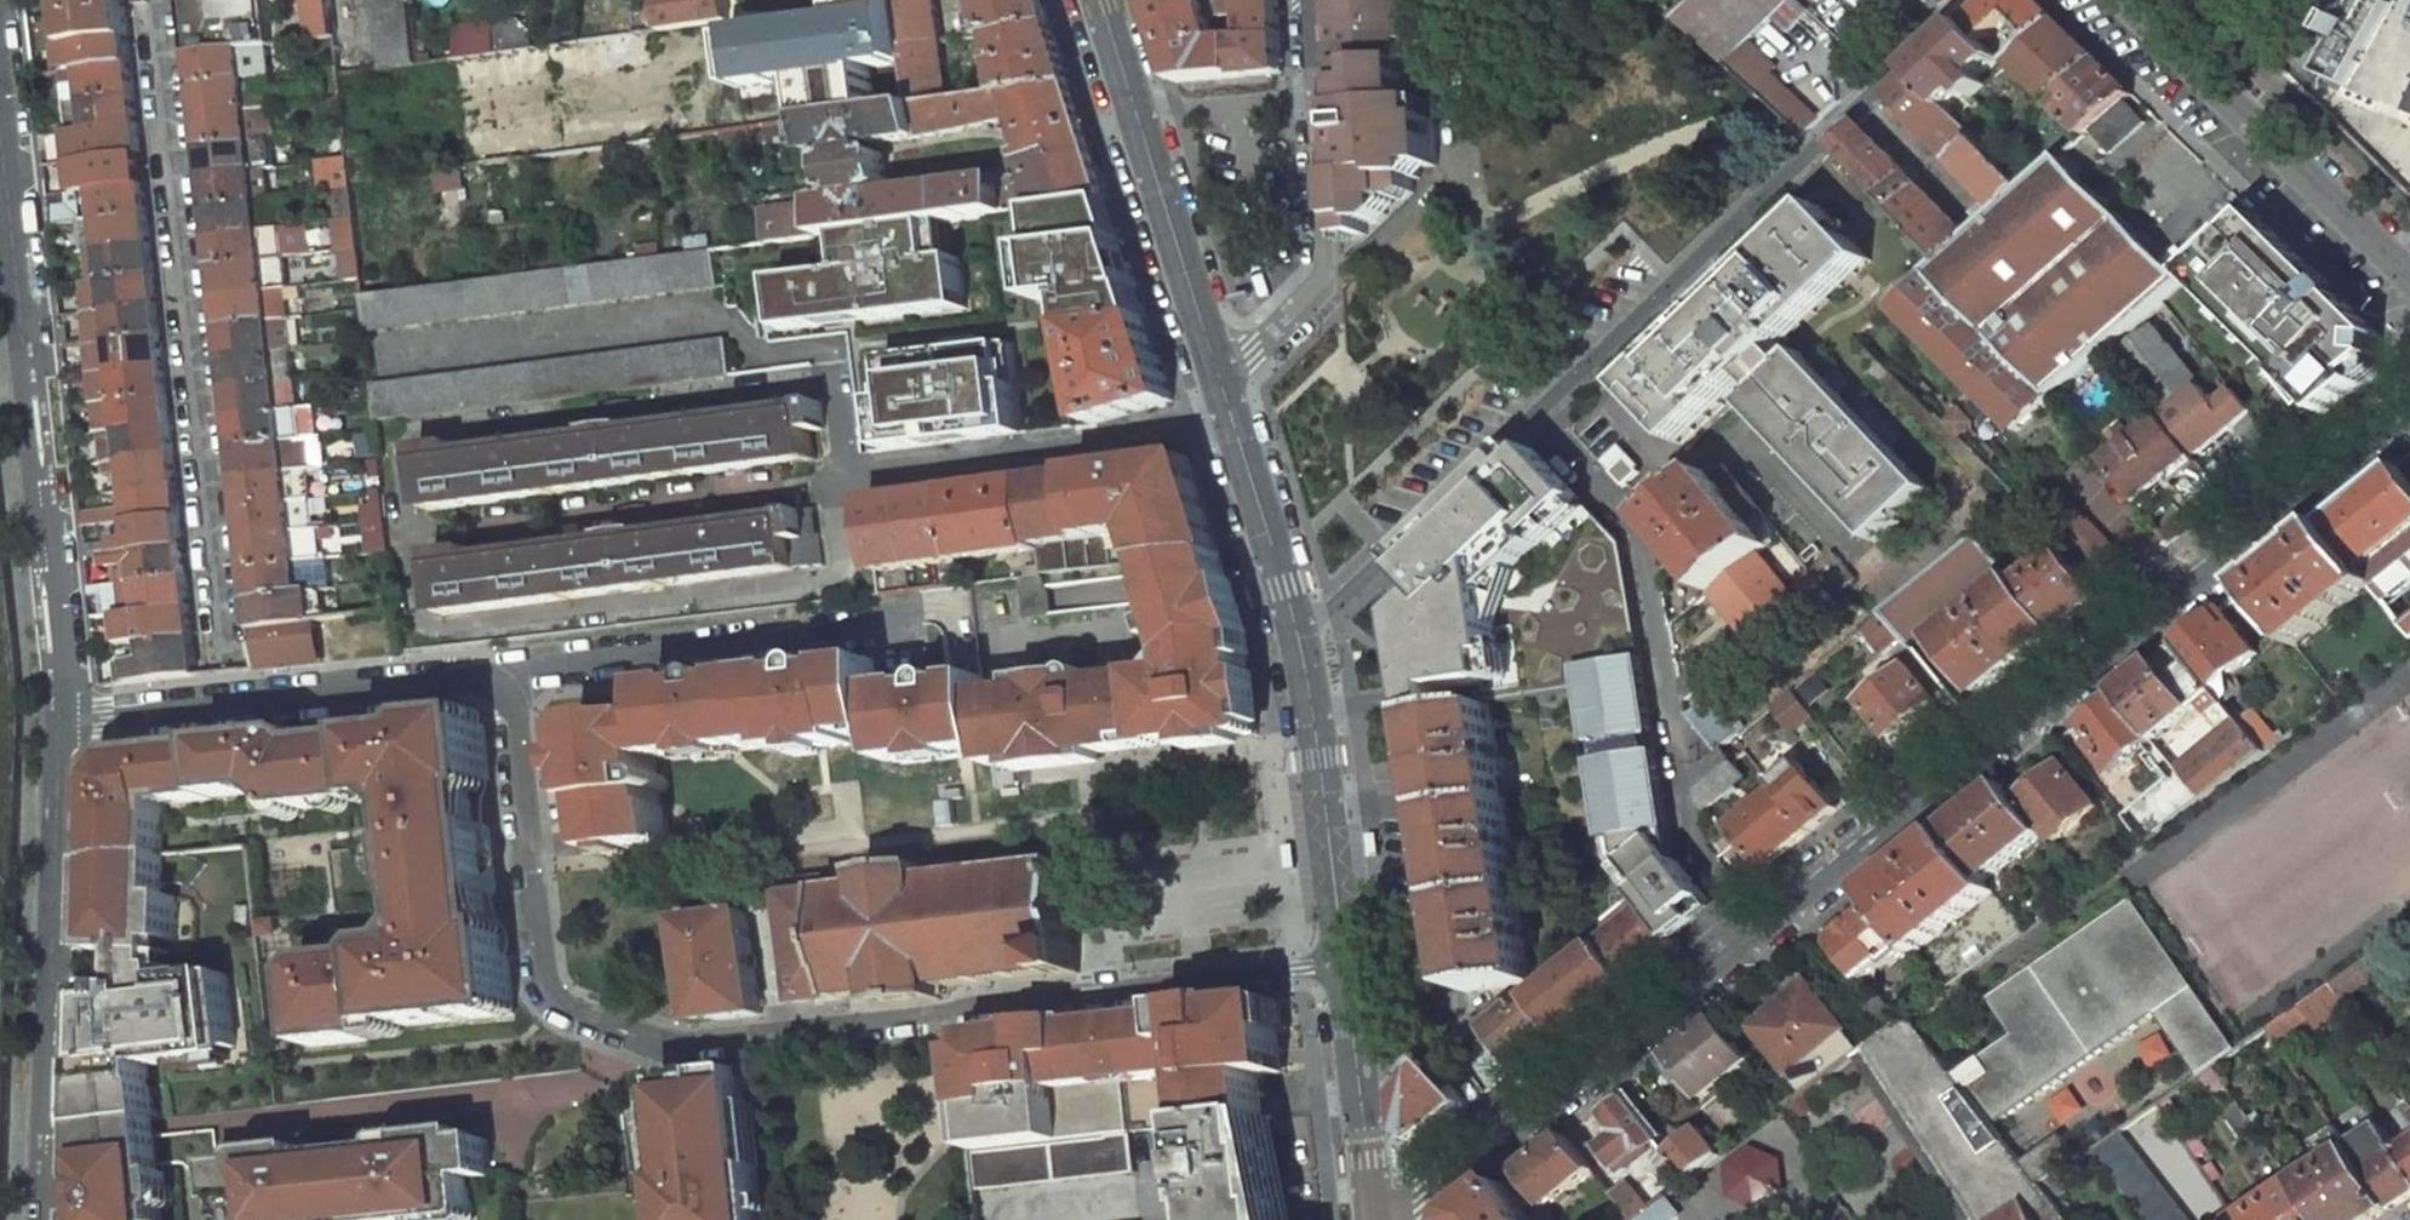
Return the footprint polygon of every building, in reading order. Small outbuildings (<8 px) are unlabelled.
[(73,41),(129,34),(125,0),(68,0),(73,41)] [(191,53),(272,44),(267,0),(185,0),(191,53)] [(311,39),(337,35),(333,0),(306,0),(311,39)] [(382,69),(418,64),(411,0),(375,0),(382,69)] [(664,30),(693,26),(731,20),(728,0),(660,0),(664,30)] [(846,15),(901,7),(900,0),(844,0),(846,15)] [(901,7),(906,47),(942,42),(936,0),(900,0),(901,7)] [(990,35),(996,34),(1056,26),(1048,0),(983,0),(990,35)] [(1153,4),(1177,82),(1239,75),(1231,47),(1221,48),(1212,19),(1232,16),(1236,10),(1234,0),(1213,0),(1211,7),(1203,0),(1198,0),(1153,4)] [(1251,39),(1230,41),(1231,47),(1239,75),(1284,70),(1280,0),(1247,0),(1251,39)] [(1342,236),(1370,235),(1372,233),(1371,224),(1382,223),(1387,218),(1390,215),(1390,202),(1404,201),(1414,191),(1414,178),(1421,178),(1421,168),(1436,167),(1435,120),(1428,121),(1428,105),(1412,105),(1410,79),(1409,47),(1415,47),(1412,0),(1336,0),(1340,52),(1340,63),(1348,63),(1349,83),(1350,103),(1343,104),(1347,172),(1339,173),(1339,185),(1342,236)] [(1774,19),(1787,33),(1810,10),(1799,0),(1706,0),(1683,23),(1742,77),(1758,62),(1764,55),(1751,42),(1774,19)] [(1965,24),(1985,44),(2013,17),(2035,40),(2056,21),(2035,0),(1991,0),(1965,24)] [(2325,74),(2357,90),(2397,7),(2380,0),(2359,0),(2325,74)] [(745,33),(735,35),(742,85),(753,84),(755,88),(908,66),(906,47),(901,7),(846,15),(813,20),(771,26),(744,29),(745,33)] [(493,21),(455,27),(458,58),(496,53),(493,21)] [(2035,40),(2010,63),(2051,102),(2096,59),(2056,21),(2035,40)] [(1965,24),(1914,73),(1946,107),(1966,90),(1974,98),(1987,85),(1979,77),(1999,59),(1985,44),(1965,24)] [(1056,26),(996,34),(1002,75),(988,78),(990,97),(1012,94),(1075,86),(1056,26)] [(458,58),(453,59),(457,92),(651,65),(646,32),(580,42),(496,53),(458,58)] [(129,34),(73,41),(70,42),(73,69),(76,68),(131,61),(129,34)] [(942,42),(906,47),(908,66),(914,106),(949,102),(942,42)] [(272,44),(191,53),(194,86),(244,80),(269,76),(267,55),(273,54),(272,44)] [(2096,59),(2051,102),(2087,136),(2093,131),(2125,103),(2133,96),(2096,59)] [(86,99),(134,93),(131,61),(76,68),(73,69),(62,70),(64,83),(69,82),(83,80),(86,99)] [(1914,73),(1890,96),(1902,110),(1898,114),(1909,127),(1914,122),(2000,212),(2025,190),(1946,107),(1914,73)] [(1771,74),(1756,90),(1806,135),(1821,120),(1771,74)] [(66,102),(80,100),(86,99),(83,80),(69,82),(64,83),(66,102)] [(244,80),(194,86),(197,116),(247,110),(271,107),(270,96),(246,98),(244,80)] [(1075,86),(1012,94),(1018,118),(1028,152),(1022,153),(1037,208),(1111,198),(1075,86)] [(134,93),(86,99),(80,100),(66,102),(70,132),(89,130),(138,123),(134,93)] [(827,118),(810,120),(814,152),(845,148),(862,146),(918,139),(1018,118),(1012,94),(990,97),(949,102),(914,106),(827,118)] [(2125,103),(2093,131),(2114,152),(2146,123),(2125,103)] [(657,107),(463,134),(468,165),(661,140),(657,107)] [(247,110),(197,116),(201,146),(251,140),(247,110)] [(89,130),(70,132),(72,149),(42,153),(44,166),(73,162),(141,153),(138,123),(89,130)] [(1860,125),(1834,149),(1944,261),(1970,238),(1961,229),(1860,125)] [(251,140),(201,146),(204,177),(254,170),(279,167),(275,137),(251,140)] [(862,146),(845,148),(846,154),(838,155),(833,160),(837,191),(843,194),(851,193),(851,199),(868,197),(867,191),(882,189),(887,185),(883,153),(876,150),(863,152),(862,146)] [(141,153),(73,162),(76,192),(83,191),(144,184),(141,153)] [(350,158),(331,160),(323,161),(327,191),(333,190),(353,187),(350,158)] [(2025,190),(2000,212),(1995,216),(1984,226),(1970,238),(1944,261),(1929,274),(2055,399),(2110,350),(2164,302),(2187,282),(2083,179),(2062,158),(2048,170),(2025,190)] [(254,170),(204,177),(207,207),(281,197),(280,189),(257,192),(254,170)] [(851,199),(820,203),(824,236),(844,234),(934,222),(1008,212),(1028,209),(1020,180),(1003,183),(1002,179),(868,197),(851,199)] [(144,184),(83,191),(84,205),(49,209),(50,225),(86,221),(99,220),(148,214),(144,184)] [(353,187),(333,190),(337,220),(356,217),(353,187)] [(281,197),(207,207),(211,237),(285,227),(281,197)] [(1075,331),(1149,321),(1111,198),(1037,208),(1038,255),(1028,257),(1038,307),(1069,301),(1075,331)] [(820,203),(765,211),(769,244),(824,236),(820,203)] [(1983,204),(1973,213),(1975,216),(1984,226),(1995,216),(1983,204)] [(1819,206),(1626,388),(1679,443),(1747,379),(1760,392),(1747,406),(1877,543),(1932,490),(1802,353),(1790,364),(1777,351),(1871,261),(1819,206)] [(488,223),(503,223),(502,210),(487,210),(488,223)] [(148,214),(99,220),(86,221),(89,251),(102,250),(151,244),(148,214)] [(2192,278),(2229,314),(2232,310),(2257,336),(2254,339),(2290,373),(2287,376),(2328,416),(2381,374),(2383,338),(2371,325),(2353,308),(2349,312),(2326,289),(2330,285),(2258,215),(2207,263),(2192,278)] [(1975,216),(1961,229),(1970,238),(1984,226),(1975,216)] [(934,222),(844,234),(849,272),(780,281),(787,331),(968,306),(961,257),(939,260),(934,222)] [(285,227),(211,237),(214,267),(291,257),(310,254),(306,224),(285,227)] [(89,251),(77,252),(78,261),(91,260),(93,282),(154,274),(151,244),(102,250),(89,251)] [(360,247),(343,249),(346,280),(363,278),(360,247)] [(715,251),(365,298),(366,308),(369,333),(719,287),(715,251)] [(217,297),(284,288),(294,287),(291,257),(214,267),(217,297)] [(109,310),(157,304),(154,274),(93,282),(85,283),(89,313),(93,312),(109,310)] [(1929,274),(1858,336),(1897,374),(1928,343),(1962,376),(1955,384),(2002,430),(2009,423),(2017,431),(2055,399),(1929,274)] [(284,288),(217,297),(220,327),(288,318),(284,288)] [(157,304),(109,310),(93,312),(89,313),(90,325),(92,342),(161,334),(157,304)] [(288,318),(220,327),(224,358),(291,349),(288,318)] [(2163,318),(2119,354),(2200,456),(2236,427),(2223,411),(2170,347),(2180,339),(2163,318)] [(1085,381),(1093,424),(1175,401),(1149,321),(1075,331),(1079,353),(1082,369),(1068,372),(1069,380),(1070,384),(1085,381)] [(97,373),(164,364),(161,334),(92,342),(88,342),(91,373),(97,373)] [(726,339),(375,386),(377,399),(379,422),(732,376),(726,339)] [(855,405),(861,455),(1043,432),(1038,394),(1017,397),(1010,340),(962,346),(963,351),(884,361),(888,388),(899,386),(901,401),(886,403),(886,401),(855,405)] [(291,349),(224,358),(227,388),(293,379),(295,379),(291,349)] [(97,373),(91,373),(94,404),(96,403),(167,394),(164,364),(97,373)] [(293,379),(227,388),(230,418),(297,410),(293,379)] [(102,433),(171,424),(167,394),(96,403),(99,433),(102,433)] [(2223,411),(2236,427),(2267,465),(2285,451),(2241,397),(2223,411)] [(821,402),(459,451),(458,445),(421,450),(422,456),(423,464),(429,510),(815,459),(811,432),(818,431),(821,458),(828,457),(825,430),(823,411),(821,402)] [(297,410),(230,418),(234,448),(301,440),(298,409),(297,410)] [(2159,487),(2198,459),(2164,418),(2114,456),(2137,485),(2150,474),(2159,487)] [(171,424),(102,433),(105,463),(174,455),(171,424)] [(301,440),(234,448),(237,479),(310,469),(307,439),(301,440)] [(1596,462),(1620,487),(1639,470),(1615,444),(1596,462)] [(1509,458),(1436,527),(1398,563),(1434,600),(1409,624),(1420,694),(1424,716),(1447,712),(1445,702),(1468,698),(1470,709),(1492,705),(1487,675),(1508,672),(1496,597),(1547,549),(1540,542),(1585,499),(1539,451),(1520,469),(1509,458)] [(174,455),(105,463),(106,475),(126,472),(128,491),(177,485),(174,455)] [(1193,458),(1125,468),(1095,472),(1029,481),(1037,545),(1143,529),(1152,560),(1222,551),(1193,458)] [(383,459),(370,461),(372,478),(385,476),(383,459)] [(2401,467),(2409,478),(2409,459),(2401,467)] [(2375,586),(2409,629),(2409,478),(2401,467),(2327,526),(2375,586)] [(310,469),(237,479),(240,509),(308,500),(313,499),(310,469)] [(1706,471),(1651,519),(1712,592),(1758,553),(1768,545),(1748,521),(1761,510),(1742,486),(1728,497),(1706,471)] [(1029,481),(950,492),(960,560),(1038,550),(1037,545),(1029,481)] [(177,485),(128,491),(132,521),(180,515),(177,485)] [(950,492),(869,503),(878,571),(960,560),(950,492)] [(1585,499),(1540,542),(1547,549),(1496,597),(1508,672),(1487,675),(1492,705),(1581,691),(1577,670),(1646,659),(1626,542),(1585,499)] [(308,500),(240,509),(244,539),(311,531),(308,500)] [(120,509),(82,513),(83,527),(121,522),(120,509)] [(481,610),(797,568),(793,540),(800,539),(804,567),(811,566),(807,538),(805,519),(804,511),(474,556),(473,550),(435,555),(436,561),(437,568),(443,615),(481,610)] [(180,515),(132,521),(134,538),(85,545),(87,558),(108,555),(184,545),(180,515)] [(2327,526),(2249,588),(2298,648),(2375,586),(2327,526)] [(311,531),(244,539),(247,570),(297,564),(294,545),(307,544),(306,541),(318,540),(317,530),(311,531)] [(1981,537),(1885,615),(1886,616),(1904,638),(1910,645),(2005,567),(1982,538),(1981,537)] [(184,545),(108,555),(110,566),(88,569),(89,578),(90,587),(187,575),(184,545)] [(2061,550),(2019,584),(2058,633),(2100,599),(2061,550)] [(991,749),(993,763),(1004,762),(1264,731),(1249,649),(1246,627),(1222,551),(1152,560),(1166,604),(1163,605),(1176,658),(1164,673),(1093,682),(1092,677),(1090,674),(1086,672),(1082,672),(1079,673),(1076,675),(1022,681),(1023,690),(984,695),(991,749)] [(1758,553),(1712,592),(1751,638),(1797,599),(1758,553)] [(1836,555),(1814,573),(1825,587),(1848,568),(1836,555)] [(299,584),(319,581),(320,592),(331,590),(327,561),(297,564),(299,584)] [(297,564),(247,570),(250,600),(308,593),(320,592),(319,581),(299,584),(297,564)] [(1814,573),(1800,585),(1811,598),(1825,587),(1814,573)] [(187,575),(90,587),(91,595),(125,592),(127,613),(190,606),(187,575)] [(2013,576),(1936,639),(1982,695),(2058,633),(2019,584),(2013,576)] [(1017,581),(1021,617),(1044,614),(1040,578),(1017,581)] [(308,593),(250,600),(253,630),(311,623),(308,593)] [(127,613),(118,614),(121,645),(145,642),(194,636),(190,606),(127,613)] [(2215,614),(2178,646),(2213,688),(2257,653),(2236,627),(2230,632),(2215,614)] [(1886,616),(1866,632),(1884,653),(1904,638),(1886,616)] [(257,668),(316,662),(311,623),(253,630),(257,668)] [(194,636),(145,642),(147,659),(119,663),(121,683),(198,675),(194,636)] [(1742,645),(1686,687),(1709,717),(1765,674),(1742,645)] [(2178,646),(2117,693),(2154,738),(2156,740),(2201,705),(2217,692),(2213,688),(2178,646)] [(1648,886),(1637,895),(1674,941),(1702,920),(1694,909),(1710,897),(1680,860),(1661,752),(1646,659),(1577,670),(1581,691),(1586,724),(1588,723),(1595,763),(1593,763),(1606,841),(1607,841),(1619,839),(1621,855),(1646,885),(1648,886)] [(783,740),(797,739),(799,750),(854,744),(854,737),(871,735),(870,731),(886,729),(890,761),(909,758),(909,753),(923,752),(924,757),(957,753),(957,748),(972,747),(972,752),(991,749),(984,695),(982,680),(952,683),(950,680),(948,678),(945,676),(942,676),(938,677),(936,679),(934,682),(933,685),(920,687),(920,684),(881,688),(878,661),(841,665),(842,668),(827,670),(826,666),(824,663),(820,662),(817,661),(813,663),(811,664),(809,668),(809,672),(794,673),(794,670),(738,676),(738,679),(726,681),(724,677),(722,675),(719,673),(715,673),(712,674),(709,676),(707,679),(706,683),(693,684),(693,682),(656,686),(659,716),(624,720),(623,716),(588,720),(590,745),(581,747),(586,803),(597,801),(599,818),(594,818),(598,852),(670,846),(667,819),(664,819),(661,794),(665,792),(667,790),(669,787),(669,783),(667,778),(665,776),(662,774),(659,774),(657,759),(784,745),(783,740)] [(1905,664),(1860,700),(1890,738),(1935,702),(1905,664)] [(1793,690),(1772,707),(1792,732),(1814,715),(1793,690)] [(2217,692),(2201,705),(2219,728),(2228,721),(2232,726),(2239,719),(2217,692)] [(2117,693),(2081,722),(2095,739),(2088,745),(2111,773),(2154,738),(2117,693)] [(1438,808),(1507,800),(1492,705),(1470,709),(1447,712),(1424,716),(1438,808)] [(2256,709),(2241,721),(2268,753),(2282,742),(2256,709)] [(96,865),(168,857),(169,804),(171,804),(184,803),(215,799),(215,798),(255,794),(268,792),(291,811),(394,800),(408,811),(412,842),(407,848),(412,892),(418,896),(421,925),(410,942),(385,944),(376,956),(320,962),(306,979),(314,1048),(373,1041),(372,1030),(505,1015),(504,1004),(516,1003),(508,937),(497,938),(492,898),(498,891),(491,827),(484,822),(480,781),(491,780),(485,724),(473,725),(472,713),(430,718),(422,728),(366,734),(367,736),(308,740),(307,737),(304,734),(300,732),(297,732),(295,732),(292,734),(289,739),(282,734),(209,741),(210,743),(117,753),(99,775),(96,865)] [(2232,726),(2180,769),(2189,780),(2205,799),(2268,753),(2241,721),(2239,719),(2232,726)] [(1717,752),(1696,769),(1704,810),(1745,776),(1722,748),(1717,752)] [(1799,760),(1772,781),(1779,790),(1813,831),(1839,809),(1799,760)] [(2066,766),(2023,800),(2056,841),(2099,807),(2066,766)] [(2141,806),(2125,818),(2145,843),(2205,799),(2189,780),(2146,812),(2141,806)] [(2004,785),(1944,833),(1986,881),(2043,835),(2044,834),(2004,785)] [(1750,814),(1734,828),(1767,867),(1813,831),(1779,790),(1760,805),(1756,800),(1745,808),(1750,814)] [(1507,800),(1438,808),(1453,900),(1521,891),(1507,800)] [(933,803),(936,825),(949,823),(946,801),(933,803)] [(1944,833),(1868,894),(1879,908),(1911,948),(1916,954),(1994,891),(1986,881),(1944,833)] [(1371,859),(1381,858),(1379,834),(1368,835),(1371,859)] [(1297,845),(1287,846),(1288,869),(1299,869),(1297,845)] [(868,871),(793,880),(794,896),(787,897),(789,908),(800,1001),(838,997),(838,1000),(880,994),(882,1006),(942,999),(941,987),(1054,974),(1054,976),(1080,973),(1077,947),(1075,947),(1062,848),(923,864),(924,867),(868,874),(868,871)] [(166,897),(168,857),(96,865),(93,954),(124,955),(123,991),(115,991),(111,991),(107,992),(104,994),(102,997),(101,999),(101,1015),(91,1015),(88,1127),(157,1119),(151,1067),(205,1061),(205,1052),(227,1050),(236,1049),(229,976),(173,982),(171,968),(164,967),(165,942),(177,942),(178,897),(166,897)] [(793,880),(745,885),(748,912),(789,908),(787,897),(794,896),(793,880)] [(704,917),(748,912),(745,885),(701,890),(704,917)] [(1521,891),(1453,900),(1467,993),(1535,982),(1521,891)] [(1634,921),(1602,947),(1627,979),(1674,941),(1637,895),(1622,908),(1634,921)] [(1867,1049),(1979,1219),(2070,1219),(2043,1185),(2080,1158),(2065,1136),(2027,1161),(1997,1124),(2158,1013),(2201,1075),(2213,1066),(2237,1049),(2134,899),(1990,999),(2014,1035),(1957,1074),(1911,1016),(1902,1022),(1885,1035),(1867,1049)] [(1879,908),(1841,940),(1840,950),(1864,979),(1886,960),(1890,965),(1911,948),(1879,908)] [(681,920),(696,1023),(763,1014),(748,912),(704,917),(681,920)] [(1601,945),(1532,1001),(1535,1006),(1558,1035),(1627,979),(1602,947),(1601,945)] [(2368,958),(2330,984),(2342,1002),(2380,976),(2368,958)] [(1790,1006),(1757,1033),(1791,1075),(1806,1093),(1864,1051),(1847,1030),(1809,983),(1786,1002),(1790,1006)] [(2330,984),(2312,997),(2326,1017),(2344,1005),(2342,1002),(2330,984)] [(1486,1025),(1518,1067),(1558,1035),(1535,1006),(1532,1001),(1524,992),(1512,1002),(1486,1025)] [(1196,1074),(1202,1126),(1266,1119),(1262,1078),(1285,1077),(1281,1034),(1287,1034),(1283,1004),(1277,999),(1158,1013),(1160,1033),(1166,1078),(1196,1074)] [(517,1014),(516,1003),(504,1004),(505,1015),(517,1014)] [(971,1150),(1074,1139),(1128,1134),(1130,1133),(1131,1133),(1126,1082),(1166,1078),(1160,1033),(1158,1013),(962,1036),(958,1041),(960,1059),(971,1150)] [(1715,1017),(1668,1056),(1702,1098),(1750,1060),(1715,1017)] [(2237,1049),(2213,1066),(2224,1084),(2279,1047),(2267,1029),(2237,1049)] [(2382,1061),(2402,1091),(2409,1085),(2409,1043),(2409,1042),(2382,1061)] [(205,1061),(228,1059),(227,1050),(205,1052),(205,1061)] [(1416,1085),(1409,1091),(1413,1135),(1427,1140),(1470,1106),(1437,1066),(1416,1085)] [(742,1067),(669,1076),(675,1133),(665,1134),(675,1219),(759,1219),(742,1067)] [(1626,1098),(1606,1115),(1621,1133),(1602,1148),(1621,1172),(1660,1140),(1626,1098)] [(85,1219),(163,1219),(162,1210),(166,1209),(165,1199),(163,1173),(159,1136),(157,1119),(88,1127),(85,1211),(85,1219)] [(1202,1126),(1212,1212),(1217,1211),(1218,1219),(1288,1219),(1286,1207),(1282,1208),(1276,1154),(1272,1155),(1268,1119),(1266,1119),(1202,1126)] [(2348,1148),(2390,1210),(2409,1197),(2409,1165),(2401,1152),(2384,1126),(2348,1148)] [(2294,1184),(2319,1219),(2375,1219),(2390,1210),(2348,1148),(2334,1127),(2313,1142),(2327,1163),(2294,1184)] [(1700,1129),(1671,1153),(1691,1178),(1721,1156),(1700,1129)] [(2094,1149),(2147,1219),(2191,1219),(2121,1130),(2094,1149)] [(424,1216),(450,1214),(476,1211),(473,1179),(491,1178),(487,1140),(469,1142),(468,1132),(440,1135),(441,1144),(399,1149),(306,1158),(259,1163),(231,1166),(235,1203),(236,1219),(424,1219),(424,1216)] [(1074,1139),(971,1150),(976,1189),(1135,1171),(1130,1133),(1128,1134),(1074,1139)] [(440,1135),(399,1140),(399,1149),(441,1144),(440,1135)] [(1568,1136),(1521,1174),(1548,1208),(1595,1171),(1568,1136)] [(2401,1152),(2409,1165),(2409,1145),(2401,1152)] [(1781,1160),(1752,1147),(1726,1166),(1730,1198),(1759,1211),(1785,1192),(1781,1160)] [(305,1148),(258,1152),(259,1163),(306,1158),(305,1148)] [(976,1189),(971,1150),(945,1152),(952,1204),(978,1203),(976,1189)] [(1669,1151),(1656,1161),(1678,1189),(1691,1178),(1671,1153),(1669,1151)] [(231,1166),(223,1167),(226,1203),(235,1203),(231,1166)] [(163,1173),(165,1199),(172,1198),(169,1173),(163,1173)] [(1614,1195),(1634,1219),(1636,1219),(1658,1204),(1637,1177),(1614,1195)] [(1468,1216),(1467,1217),(1465,1219),(1531,1219),(1508,1184),(1468,1216)] [(2242,1219),(2319,1219),(2294,1184),(2242,1219)] [(1679,1215),(1666,1197),(1658,1204),(1636,1219),(1672,1219),(1679,1215)]
